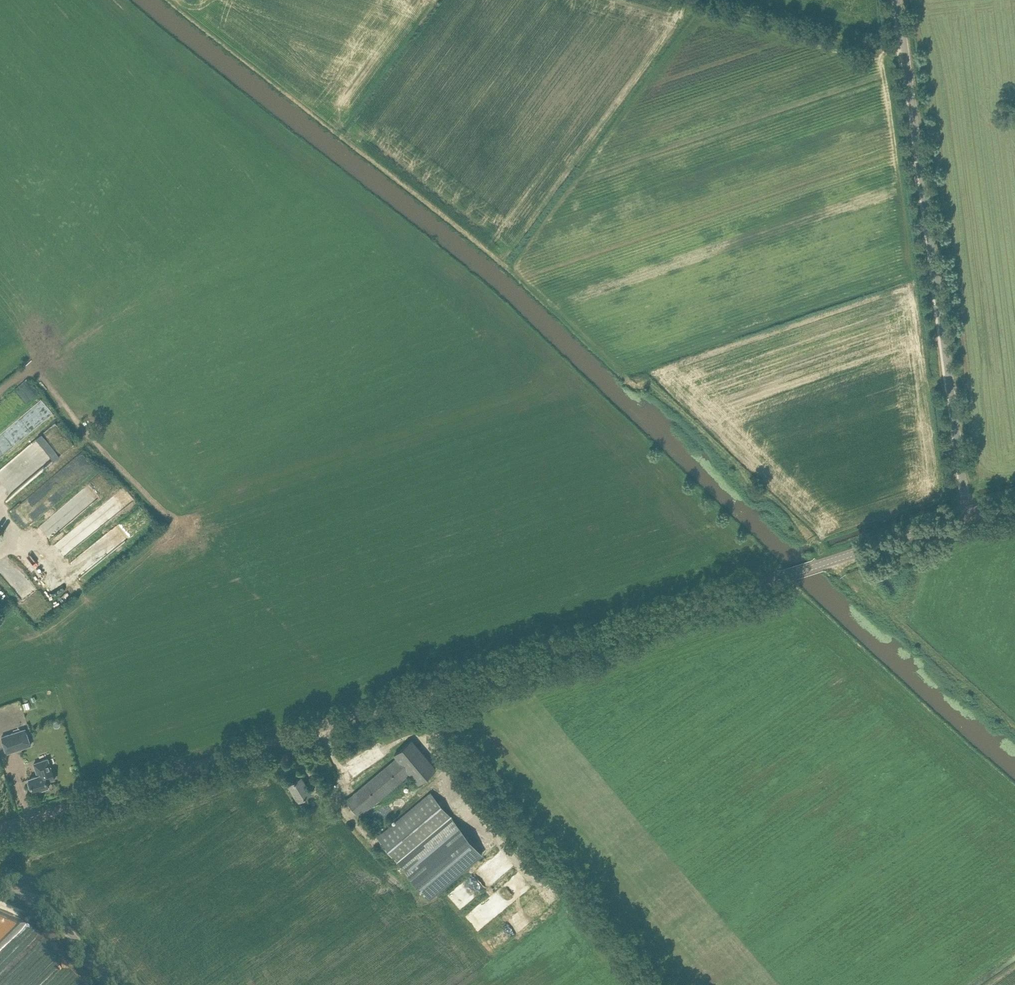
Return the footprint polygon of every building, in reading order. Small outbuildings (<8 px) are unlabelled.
[(67,563),(77,573),(120,549),(110,538),(114,536),(110,528),(119,520),(122,523),(124,527),(127,529),(137,523),(129,531),(133,535),(150,519),(145,510),(140,505),(136,507),(137,510),(132,515),(129,516),(127,512),(135,504),(136,503),(128,488),(97,505),(93,500),(54,538),(67,563)] [(1,735),(7,753),(32,745),(26,727),(1,735)] [(346,800),(353,807),(359,815),(409,773),(417,783),(435,767),(412,740),(394,754),(397,757),(346,800)] [(33,762),(35,768),(37,775),(29,778),(34,791),(49,786),(48,781),(56,779),(49,757),(33,762)] [(289,784),(294,793),(299,800),(311,793),(301,776),(289,784)] [(377,838),(428,899),(482,854),(431,793),(377,838)]
